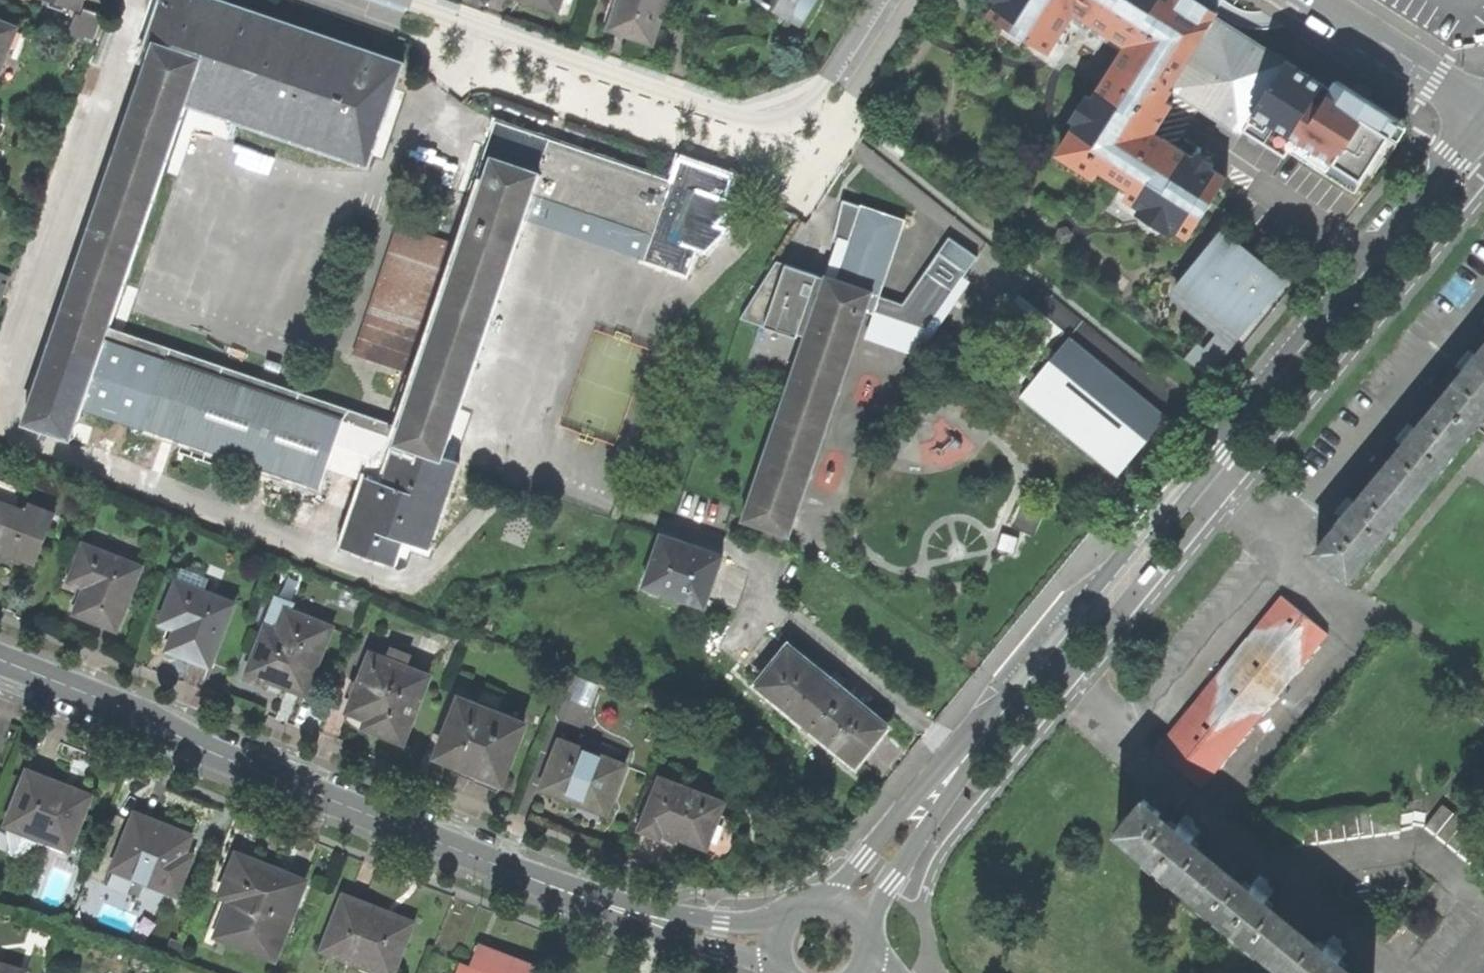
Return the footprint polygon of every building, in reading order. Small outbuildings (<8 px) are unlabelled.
[(104,331),(179,109),(363,171),(389,95),(398,69),(195,0),(159,0),(136,66),(145,68),(21,433),(66,449),(84,396),(82,395),(100,341),(104,331)] [(77,10),(80,0),(47,0),(77,10)] [(553,16),(558,0),(515,0),(519,1),(528,5),(527,7),(553,16)] [(648,46),(665,0),(618,0),(607,31),(627,39),(648,46)] [(799,28),(816,0),(753,0),(799,28)] [(1184,237),(1201,210),(1222,178),(1160,138),(1159,140),(1150,134),(1169,104),(1163,100),(1170,90),(1167,87),(1213,12),(1195,0),(996,0),(987,14),(1046,51),(1066,20),(1126,58),(1117,71),(1110,67),(1090,97),(1095,101),(1090,109),(1085,107),(1064,139),(1071,145),(1063,159),(1091,177),(1106,157),(1125,169),(1117,182),(1128,189),(1122,197),(1184,237)] [(75,40),(91,45),(101,17),(85,12),(75,40)] [(9,48),(16,29),(0,23),(0,70),(9,48)] [(1192,56),(1255,96),(1274,65),(1213,26),(1192,56)] [(28,34),(16,29),(9,48),(21,52),(28,34)] [(1306,84),(1289,73),(1275,96),(1291,106),(1306,84)] [(1362,121),(1320,94),(1307,116),(1287,147),(1329,175),(1362,121)] [(528,198),(546,145),(493,127),(475,179),(486,183),(402,432),(395,452),(361,552),(395,564),(404,537),(415,541),(443,458),(440,457),(528,198)] [(651,238),(669,185),(546,145),(528,198),(651,238)] [(676,164),(669,185),(711,200),(693,252),(703,256),(720,238),(722,233),(712,229),(728,212),(730,206),(721,202),(728,181),(676,164)] [(651,238),(693,252),(711,200),(669,185),(651,238)] [(829,243),(845,249),(859,207),(839,201),(829,243)] [(870,315),(875,298),(902,222),(874,212),(859,207),(845,249),(834,282),(825,279),(825,280),(819,298),(862,312),(870,315)] [(353,360),(406,379),(450,249),(397,231),(353,360)] [(651,238),(644,260),(686,274),(693,252),(651,238)] [(1236,338),(1265,302),(1251,292),(1242,284),(1251,273),(1256,266),(1228,243),(1224,248),(1213,238),(1173,287),(1236,338)] [(901,305),(875,298),(870,315),(925,332),(964,273),(936,255),(901,305)] [(684,280),(686,274),(644,260),(642,265),(684,280)] [(797,336),(805,339),(819,298),(825,280),(776,263),(740,321),(795,340),(797,336)] [(1260,281),(1251,273),(1242,284),(1251,292),(1256,286),(1260,281)] [(4,291),(9,278),(0,275),(0,289),(4,291)] [(862,312),(819,298),(805,339),(743,520),(786,535),(862,312)] [(402,432),(104,331),(100,341),(164,363),(346,425),(343,434),(395,452),(402,432)] [(1483,411),(1483,352),(1478,359),(1468,351),(1462,359),(1456,366),(1465,375),(1418,433),(1408,425),(1402,432),(1396,439),(1406,448),(1359,506),(1349,498),(1343,505),(1336,513),(1346,521),(1334,536),(1331,534),(1315,552),(1348,579),(1483,411)] [(361,552),(395,452),(343,434),(346,425),(164,363),(142,426),(320,486),(327,466),(366,479),(343,547),(361,552)] [(455,462),(443,458),(415,541),(427,545),(455,462)] [(7,514),(15,492),(0,486),(0,511),(7,514)] [(1142,508),(1145,510),(1159,494),(1152,488),(1142,501),(1138,505),(1142,508)] [(32,572),(52,523),(27,513),(24,520),(7,514),(0,511),(0,558),(32,572)] [(642,588),(701,607),(718,557),(658,537),(642,588)] [(84,589),(78,606),(72,621),(89,628),(115,637),(139,573),(81,551),(68,583),(84,589)] [(1154,566),(1151,563),(1138,580),(1145,585),(1154,573),(1157,568),(1154,566)] [(179,577),(175,588),(197,596),(201,586),(179,577)] [(1169,736),(1213,772),(1339,618),(1295,582),(1169,736)] [(62,600),(78,606),(84,589),(68,583),(62,600)] [(175,588),(163,619),(179,625),(173,639),(166,657),(183,663),(209,673),(233,610),(197,596),(175,588)] [(277,640),(286,615),(288,610),(276,606),(264,635),(277,640)] [(331,633),(286,615),(277,640),(264,635),(247,678),(276,690),(304,701),(331,633)] [(158,633),(173,639),(179,625),(163,619),(158,633)] [(388,667),(407,674),(411,662),(393,655),(388,667)] [(836,695),(839,690),(828,681),(824,685),(788,655),(761,688),(852,763),(880,730),(836,695)] [(368,725),(365,733),(380,739),(403,748),(429,683),(407,674),(388,667),(372,660),(349,718),(368,725)] [(828,681),(839,690),(845,684),(839,679),(833,674),(828,681)] [(462,773),(502,788),(525,730),(461,705),(453,725),(449,724),(443,740),(446,742),(437,763),(462,773)] [(361,740),(365,733),(368,725),(349,718),(345,728),(361,740)] [(625,770),(615,766),(596,759),(560,745),(544,789),(609,814),(625,770)] [(596,759),(615,766),(612,753),(599,751),(596,759)] [(70,855),(88,809),(65,800),(67,795),(57,791),(29,780),(10,832),(70,855)] [(707,853),(721,818),(724,808),(661,784),(641,835),(661,843),(663,837),(678,843),(707,853)] [(604,827),(609,814),(544,789),(542,794),(561,802),(572,806),(576,823),(604,827)] [(65,800),(88,809),(90,803),(67,795),(65,800)] [(1338,963),(1346,954),(1339,948),(1331,941),(1322,952),(1265,904),(1274,894),(1264,886),(1259,882),(1250,892),(1191,843),(1200,833),(1191,826),(1185,821),(1176,831),(1160,818),(1164,814),(1146,800),(1120,831),(1289,972),(1350,972),(1338,963)] [(1443,802),(1426,824),(1483,871),(1483,835),(1443,802)] [(728,821),(721,818),(707,853),(705,858),(713,862),(726,862),(733,854),(734,845),(728,821)] [(179,873),(184,859),(191,843),(161,831),(136,821),(115,874),(177,899),(186,875),(179,873)] [(191,862),(184,859),(179,873),(186,875),(191,862)] [(237,863),(221,902),(233,907),(219,941),(232,946),(274,963),(305,887),(288,880),(275,875),(274,878),(237,863)] [(233,907),(221,902),(207,938),(231,948),(232,946),(219,941),(233,907)] [(324,955),(346,964),(348,960),(381,972),(395,972),(411,932),(381,920),(382,918),(367,912),(345,903),(324,955)] [(540,970),(515,960),(488,950),(473,957),(468,970),(465,969),(463,972),(538,972),(540,970)]
